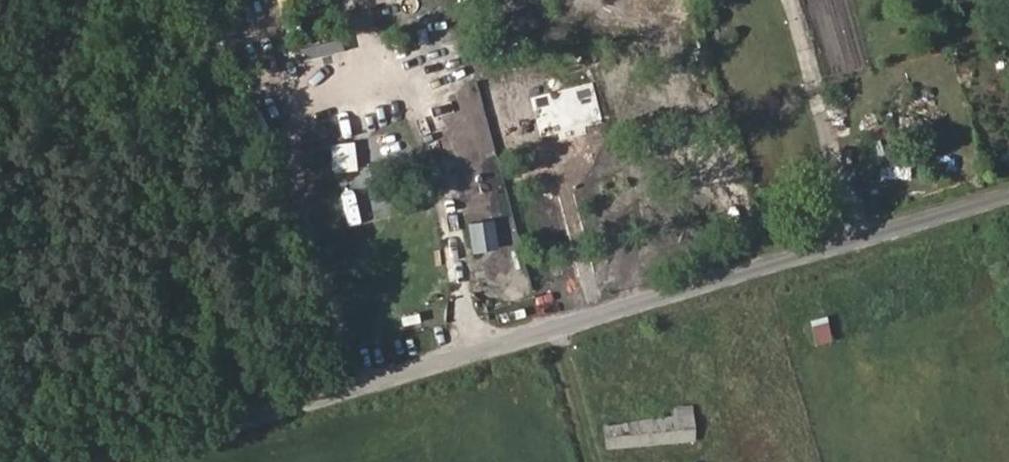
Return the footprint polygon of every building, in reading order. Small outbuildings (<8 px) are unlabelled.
[(312,155),(341,146),(338,134),(309,143),(312,155)] [(321,159),(329,188),(352,181),(344,152),(321,159)] [(825,315),(806,320),(813,345),(832,339),(825,315)] [(673,406),(674,416),(606,423),(609,447),(694,439),(692,404),(673,406)]
